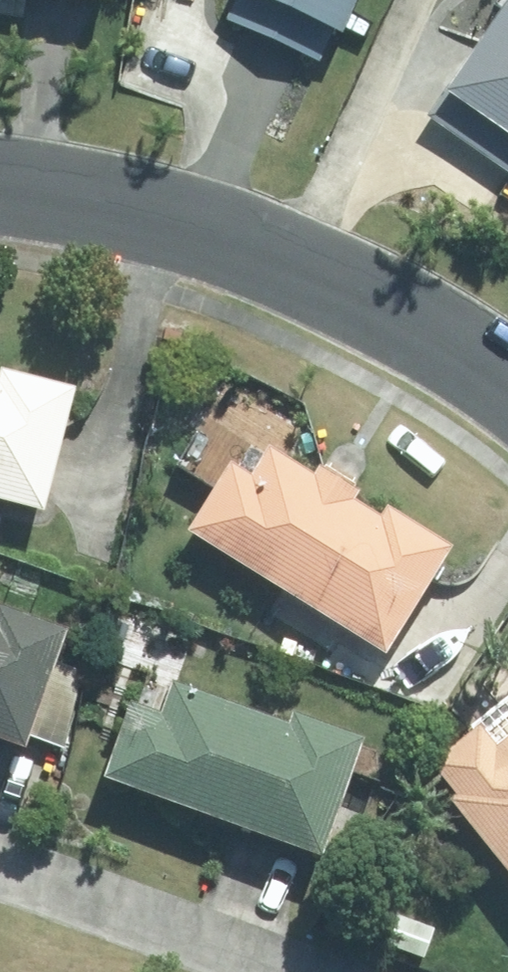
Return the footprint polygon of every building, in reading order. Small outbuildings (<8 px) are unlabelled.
[(237,1),(224,29),(309,68),(321,44),(328,47),(350,0),(235,0),(237,1)] [(435,105),(507,155),(507,0),(435,105)] [(32,527),(65,397),(0,380),(0,519),(32,527)] [(179,545),(374,669),(445,558),(383,519),(375,529),(343,509),(350,500),(312,476),(306,486),(261,457),(240,488),(224,477),(179,545)] [(14,765),(21,744),(57,758),(86,676),(52,664),(60,642),(0,619),(0,760),(14,765)] [(141,639),(134,653),(158,663),(164,648),(141,639)] [(95,795),(309,871),(353,750),(288,726),(284,736),(166,694),(156,723),(125,712),(95,795)] [(442,814),(507,900),(507,742),(488,757),(474,739),(423,778),(448,810),(442,814)] [(387,954),(419,965),(429,935),(397,924),(387,954)]
